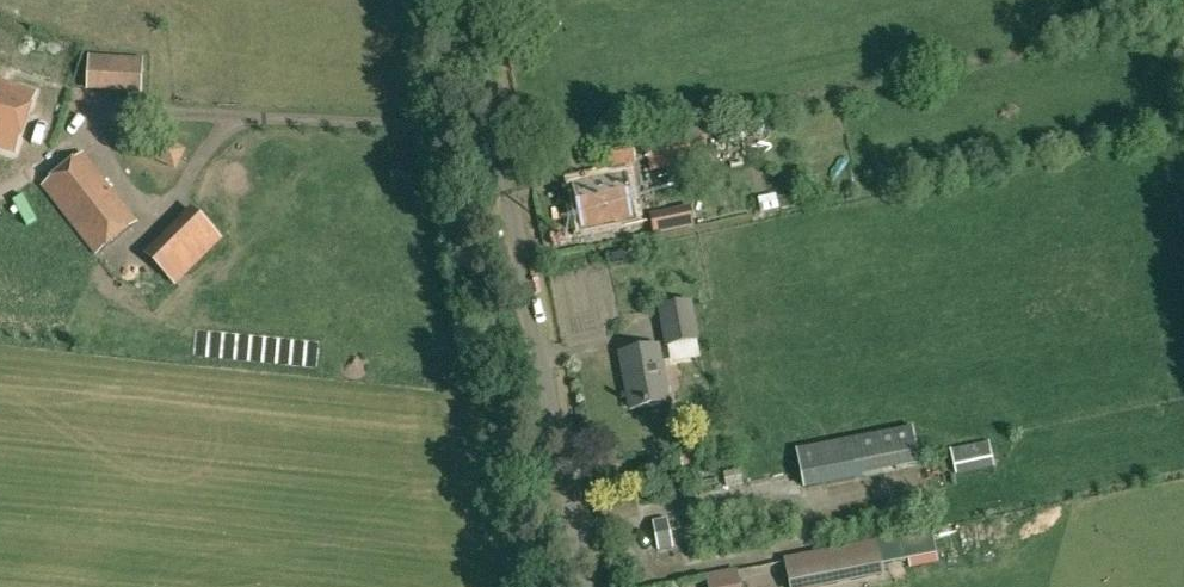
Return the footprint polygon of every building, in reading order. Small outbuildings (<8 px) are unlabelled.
[(140,91),(142,63),(124,62),(123,90),(140,91)] [(0,83),(0,147),(17,153),(26,124),(36,95),(0,83)] [(707,161),(703,144),(710,142),(706,125),(642,138),(642,141),(607,148),(611,169),(637,164),(635,158),(647,156),(650,173),(707,161)] [(186,150),(165,140),(155,161),(176,170),(186,150)] [(137,223),(83,154),(42,186),(96,255),(137,223)] [(573,185),(582,229),(633,219),(625,175),(573,185)] [(685,211),(656,217),(658,232),(688,226),(685,211)] [(151,263),(175,287),(221,240),(197,216),(151,263)] [(698,344),(689,304),(658,310),(666,351),(698,344)] [(658,347),(620,354),(630,410),(668,404),(658,347)] [(875,435),(796,450),(804,489),(883,474),(875,435)] [(989,442),(949,450),(956,477),(995,470),(989,442)] [(953,489),(954,470),(941,470),(940,488),(953,489)] [(740,472),(724,475),(727,489),(743,486),(740,472)] [(653,523),(659,552),(673,549),(667,520),(653,523)] [(904,536),(877,541),(881,565),(909,560),(904,536)] [(784,559),(790,586),(832,586),(884,577),(881,565),(877,541),(784,559)] [(751,573),(715,575),(716,586),(752,586),(751,573)]
